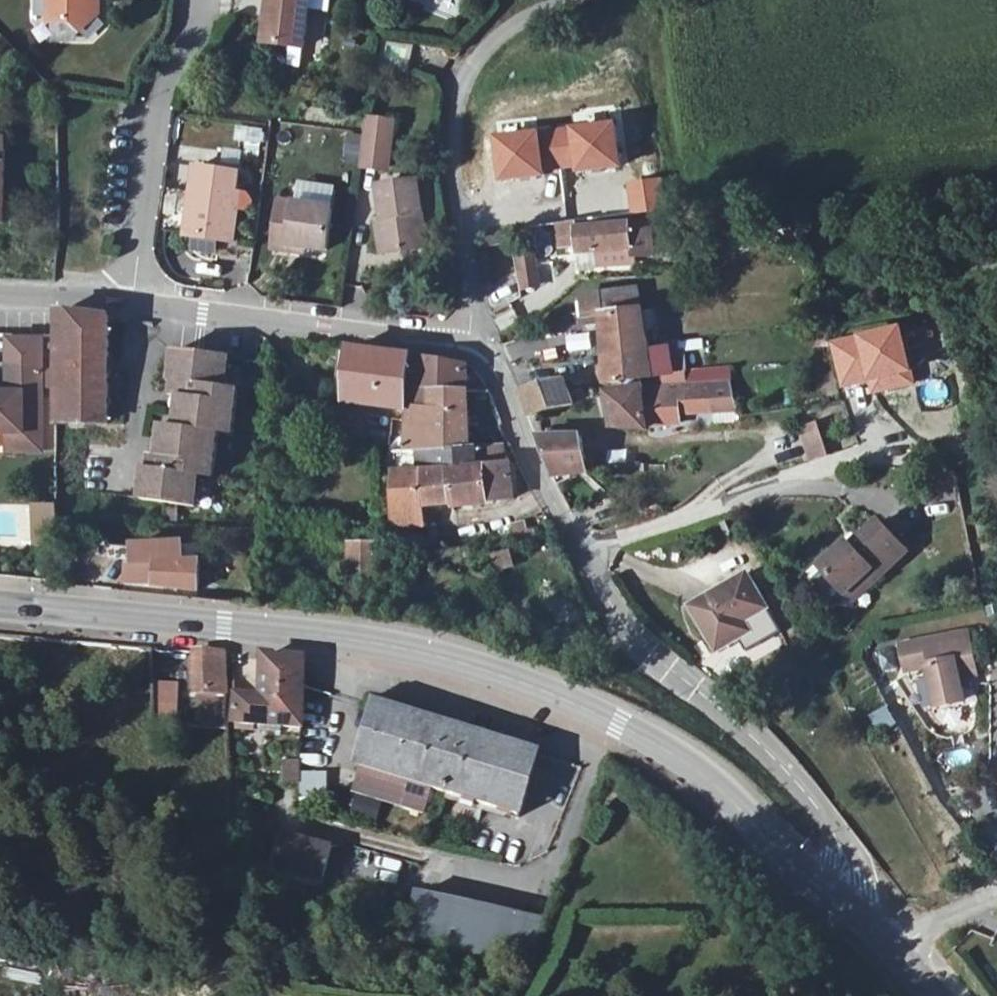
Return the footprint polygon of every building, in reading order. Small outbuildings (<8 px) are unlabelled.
[(108,14),(95,6),(95,0),(53,0),(52,23),(82,26),(91,34),(108,14)] [(274,45),(321,51),(323,31),(312,30),(316,0),(279,0),(274,45)] [(95,6),(108,14),(108,4),(95,6)] [(409,67),(413,44),(384,39),(380,63),(409,67)] [(357,167),(388,172),(396,118),(365,114),(357,167)] [(542,173),(619,168),(616,122),(540,126),(542,173)] [(490,131),(492,180),(541,178),(539,129),(490,131)] [(346,161),(359,161),(360,136),(347,136),(346,161)] [(11,162),(10,137),(0,137),(0,162),(11,162)] [(191,189),(169,186),(163,228),(191,232),(217,235),(235,237),(239,206),(230,204),(234,168),(196,161),(191,189)] [(0,162),(0,219),(14,219),(11,162),(0,162)] [(391,223),(386,223),(388,254),(432,250),(429,182),(390,184),(391,223)] [(300,244),(312,246),(338,250),(344,211),(289,203),(282,247),(299,249),(300,244)] [(639,222),(587,227),(588,250),(641,245),(639,222)] [(189,246),(216,250),(217,235),(191,232),(189,246)] [(514,260),(518,291),(528,290),(524,259),(514,260)] [(635,311),(634,293),(599,295),(598,322),(614,321),(622,378),(664,374),(657,311),(635,311)] [(113,424),(117,320),(68,315),(68,366),(64,366),(63,424),(113,424)] [(14,340),(14,363),(49,364),(49,340),(14,340)] [(162,487),(153,486),(150,503),(205,511),(210,480),(225,482),(232,440),(244,440),(250,392),(239,389),(243,357),(189,349),(186,365),(193,367),(191,382),(184,380),(181,396),(190,398),(184,430),(171,428),(169,443),(178,445),(176,456),(167,455),(158,454),(156,470),(164,472),(162,487)] [(416,412),(420,362),(362,353),(357,404),(416,412)] [(13,431),(12,448),(47,449),(49,364),(14,363),(13,385),(2,384),(2,390),(0,390),(0,431),(13,431)] [(476,373),(465,369),(427,363),(425,397),(422,413),(415,457),(430,456),(431,476),(403,478),(404,530),(438,530),(438,510),(463,508),(463,511),(524,502),(517,469),(513,469),(511,450),(478,452),(476,373)] [(186,365),(184,380),(191,382),(193,367),(186,365)] [(737,379),(718,380),(722,404),(742,402),(737,379)] [(718,380),(623,387),(614,389),(618,423),(685,420),(684,408),(722,404),(718,380)] [(572,383),(524,394),(536,419),(576,407),(572,383)] [(803,428),(807,460),(825,458),(821,426),(803,428)] [(584,439),(545,440),(561,477),(590,467),(584,439)] [(169,443),(167,455),(176,456),(178,445),(169,443)] [(156,470),(153,486),(162,487),(164,472),(156,470)] [(37,505),(37,523),(59,524),(60,506),(37,505)] [(59,524),(37,523),(37,543),(59,543),(59,532),(59,524)] [(866,573),(872,580),(901,556),(875,525),(846,549),(839,547),(821,564),(831,576),(828,579),(841,594),(866,573)] [(383,582),(384,544),(359,544),(358,582),(383,582)] [(143,565),(143,586),(197,591),(198,563),(185,563),(182,547),(143,547),(143,565)] [(848,601),(872,580),(866,573),(841,594),(848,601)] [(776,611),(757,576),(701,608),(726,653),(748,642),(744,629),(776,611)] [(973,674),(965,631),(901,643),(905,668),(927,665),(934,705),(961,700),(960,677),(973,674)] [(223,704),(222,663),(194,660),(197,705),(223,704)] [(302,733),(305,662),(259,660),(257,703),(230,702),(229,731),(302,733)] [(177,721),(177,684),(154,684),(153,721),(177,721)] [(530,821),(546,761),(382,715),(367,776),(530,821)] [(299,785),(299,760),(281,759),(281,785),(299,785)] [(320,886),(332,844),(278,829),(266,872),(320,886)] [(953,887),(956,894),(969,888),(966,881),(953,887)] [(403,945),(528,968),(550,916),(535,913),(535,919),(412,898),(403,945)]
